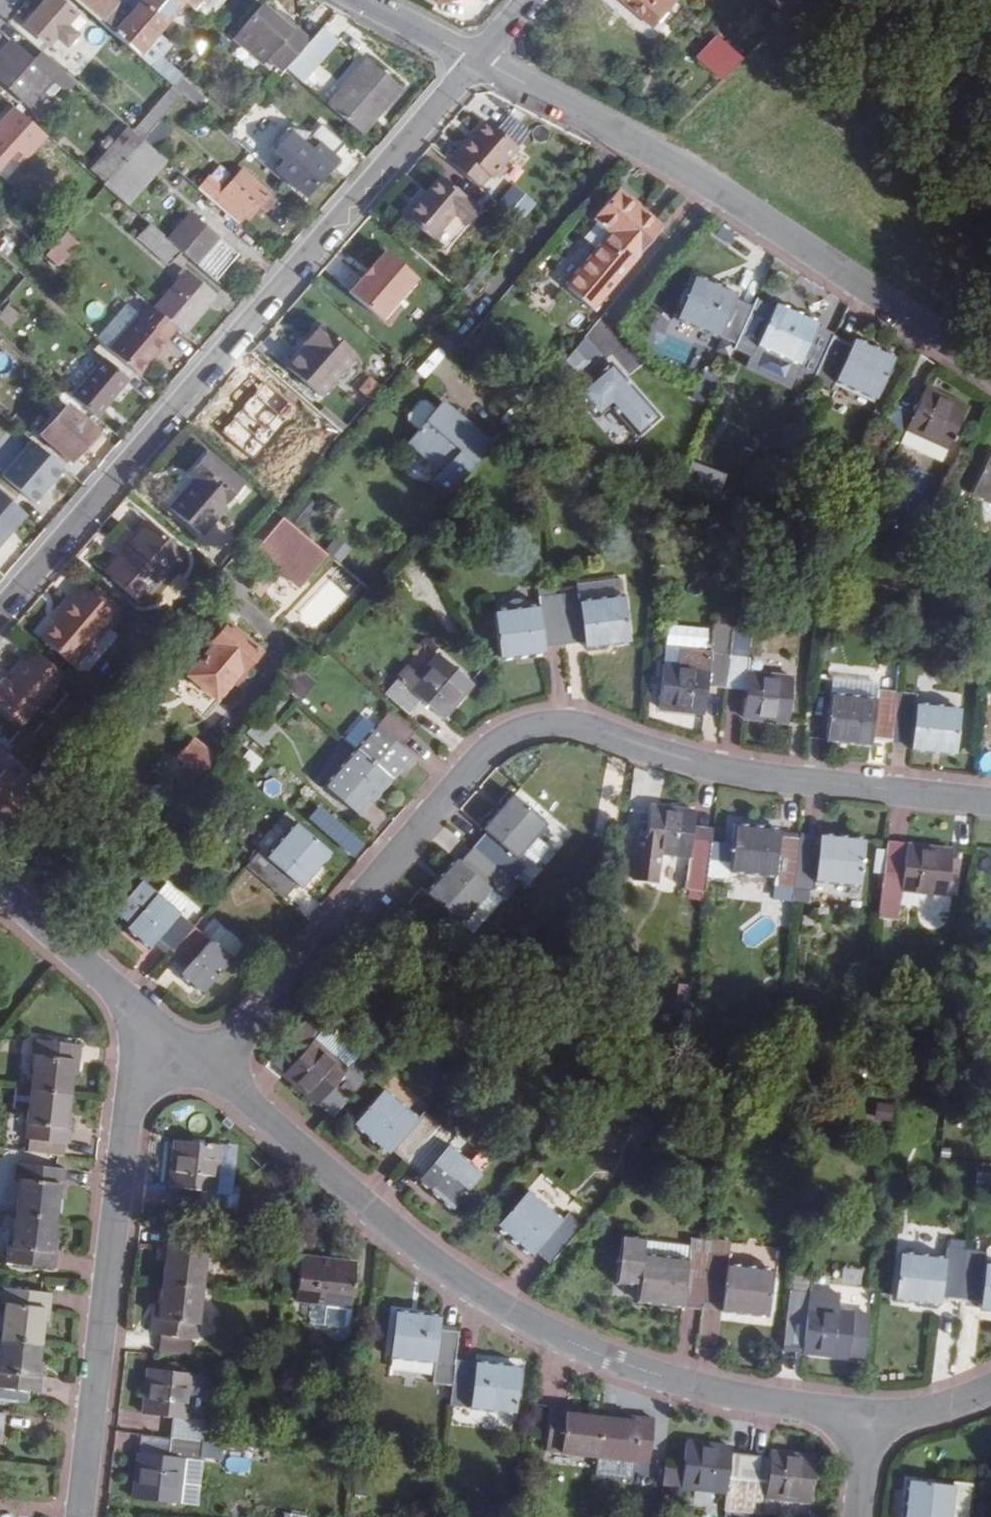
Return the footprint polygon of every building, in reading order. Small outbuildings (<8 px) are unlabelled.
[(75,16),(58,0),(49,0),(27,26),(49,45),(56,37),(66,45),(75,35),(65,27),(75,16)] [(111,0),(71,0),(100,25),(117,5),(111,0)] [(116,39),(151,0),(145,0),(130,17),(117,5),(100,25),(116,39)] [(184,2),(181,0),(151,0),(116,39),(136,56),(167,20),(184,2)] [(184,2),(192,9),(205,21),(224,0),(181,0),(184,2)] [(644,12),(655,0),(630,0),(644,12)] [(644,12),(651,18),(667,0),(655,0),(644,12)] [(284,72),(286,70),(312,39),(282,12),(278,17),(261,3),(233,36),(263,62),(267,57),(284,72)] [(179,31),(167,20),(136,56),(147,67),(179,31)] [(299,81),(336,39),(323,27),(312,39),(286,70),(299,81)] [(718,30),(698,52),(719,73),(741,50),(718,30)] [(54,82),(57,85),(65,75),(41,54),(33,63),(9,42),(0,53),(0,81),(31,109),(37,101),(45,109),(52,100),(45,93),(54,82)] [(401,91),(368,62),(329,107),(362,136),(401,91)] [(179,77),(173,73),(166,82),(171,87),(179,77)] [(206,99),(184,80),(175,90),(183,96),(197,109),(206,99)] [(175,90),(172,88),(133,133),(143,142),(183,96),(175,90)] [(296,129),(305,117),(281,96),(271,107),(296,129)] [(464,153),(462,151),(451,164),(461,173),(483,192),(519,150),(488,123),(464,153)] [(128,128),(120,137),(133,147),(140,139),(133,133),(128,128)] [(312,133),(292,136),(288,132),(280,141),(284,145),(275,155),(284,162),(276,170),(309,198),(335,168),(342,159),(340,158),(312,133)] [(103,182),(133,147),(120,137),(91,171),(103,182)] [(104,187),(128,207),(167,162),(143,142),(104,187)] [(269,215),(279,204),(243,173),(222,196),(250,220),(261,207),(269,215)] [(441,177),(406,218),(432,241),(454,215),(463,223),(477,208),(441,177)] [(591,313),(662,235),(621,196),(597,223),(615,238),(567,290),(591,313)] [(239,257),(191,215),(168,242),(180,253),(216,283),(239,257)] [(180,253),(168,242),(148,225),(138,236),(170,265),(180,253)] [(65,232),(46,257),(62,269),(81,244),(65,232)] [(389,248),(350,293),(381,320),(420,274),(389,248)] [(181,279),(154,308),(184,334),(215,297),(183,269),(177,276),(181,279)] [(735,306),(738,301),(695,283),(677,323),(737,348),(752,313),(735,306)] [(133,324),(110,351),(139,375),(169,342),(167,340),(177,328),(154,308),(150,305),(133,324)] [(101,343),(110,351),(133,324),(124,316),(101,343)] [(795,383),(816,391),(836,348),(815,339),(817,334),(778,317),(761,357),(800,373),(795,383)] [(319,396),(354,355),(320,325),(303,344),(306,346),(287,367),(319,396)] [(588,338),(563,361),(579,379),(605,356),(588,338)] [(856,349),(854,356),(836,348),(816,391),(838,399),(841,391),(880,406),(898,367),(856,349)] [(128,381),(105,361),(72,397),(97,418),(128,381)] [(267,366),(256,380),(226,415),(257,441),(287,407),(328,442),(340,428),(267,366)] [(661,422),(613,369),(579,400),(601,424),(613,412),(641,441),(661,422)] [(929,399),(918,422),(901,415),(887,447),(907,455),(913,441),(951,458),(969,416),(929,399)] [(69,458),(94,430),(62,402),(37,430),(69,458)] [(491,451),(440,405),(433,412),(424,403),(417,404),(405,418),(406,424),(416,433),(404,446),(436,475),(429,484),(447,500),(464,481),(476,467),(491,451)] [(34,440),(2,475),(35,506),(68,471),(34,440)] [(913,441),(907,455),(945,471),(951,458),(913,441)] [(201,537),(244,486),(207,453),(191,471),(201,479),(172,512),(201,537)] [(702,465),(697,474),(718,485),(723,476),(702,465)] [(977,505),(990,511),(990,475),(977,505)] [(0,495),(0,544),(25,516),(0,495)] [(307,496),(294,512),(307,523),(320,507),(307,496)] [(255,552),(271,567),(287,549),(314,573),(328,556),(283,517),(255,552)] [(140,604),(183,554),(148,524),(104,574),(140,604)] [(336,536),(325,550),(341,564),(353,550),(336,536)] [(314,573),(287,549),(271,567),(248,593),(257,599),(282,572),(301,589),(314,573)] [(586,588),(588,598),(633,591),(630,573),(585,581),(586,588)] [(75,667),(118,618),(84,587),(61,613),(64,616),(56,624),(43,640),(75,667)] [(588,598),(586,588),(566,591),(576,638),(595,635),(597,642),(640,635),(633,591),(588,598)] [(545,594),(546,607),(504,614),(514,658),(557,649),(556,642),(576,638),(566,591),(545,594)] [(61,613),(53,622),(56,624),(64,616),(61,613)] [(736,692),(745,622),(723,620),(719,651),(700,648),(698,667),(670,663),(664,708),(710,716),(714,689),(736,692)] [(185,677),(210,699),(227,680),(235,669),(241,673),(257,653),(223,622),(202,646),(207,652),(185,677)] [(765,626),(745,622),(736,692),(758,695),(755,720),(801,727),(807,681),(761,674),(765,626)] [(159,637),(143,623),(131,637),(147,651),(159,637)] [(670,663),(698,667),(700,648),(672,644),(670,663)] [(413,684),(399,672),(385,687),(417,715),(431,700),(449,716),(480,679),(444,647),(413,684)] [(63,674),(37,651),(9,682),(5,678),(0,683),(0,707),(20,724),(63,674)] [(238,690),(247,679),(241,673),(235,669),(227,680),(238,690)] [(885,700),(840,694),(838,709),(884,715),(885,704),(885,700)] [(369,719),(380,729),(361,749),(394,779),(414,758),(404,748),(419,733),(384,702),(369,719)] [(885,704),(884,715),(838,709),(833,754),(879,760),(880,751),(898,754),(904,706),(885,704)] [(923,719),(923,708),(904,706),(898,754),(918,757),(918,764),(964,770),(970,725),(923,719)] [(347,737),(361,749),(380,729),(369,719),(365,716),(347,737)] [(197,776),(212,758),(191,740),(177,759),(197,776)] [(326,787),(360,816),(394,779),(361,749),(326,787)] [(28,796),(2,773),(0,776),(0,827),(28,796)] [(534,861),(562,827),(526,797),(499,832),(505,838),(491,855),(529,888),(544,870),(534,861)] [(354,860),(366,846),(322,806),(310,820),(354,860)] [(647,838),(630,837),(624,879),(644,881),(646,854),(689,859),(686,876),(711,881),(712,879),(716,844),(691,840),(692,827),(694,813),(651,807),(647,838)] [(271,856),(260,847),(245,863),(286,899),(299,883),(304,886),(333,853),(300,824),(271,856)] [(716,844),(717,831),(692,827),(691,840),(716,844)] [(782,880),(781,893),(784,893),(799,895),(804,845),(789,843),(789,835),(742,829),(740,847),(736,874),(782,880)] [(827,839),(826,848),(804,845),(799,895),(818,898),(822,899),(823,885),(866,891),(872,845),(827,839)] [(740,847),(716,844),(712,879),(735,882),(736,874),(740,847)] [(954,900),(961,855),(890,846),(883,909),(907,912),(910,894),(954,900)] [(518,902),(529,888),(491,855),(480,868),(472,861),(443,895),(479,925),(507,893),(518,902)] [(166,883),(157,894),(180,914),(190,902),(166,883)] [(799,895),(784,893),(783,906),(797,908),(799,895)] [(151,946),(159,936),(173,948),(193,924),(180,914),(157,894),(129,927),(151,946)] [(818,898),(799,895),(797,908),(817,911),(818,898)] [(205,993),(233,959),(210,939),(193,924),(173,948),(190,961),(182,972),(205,993)] [(221,927),(210,939),(233,959),(244,947),(221,927)] [(326,1017),(311,1002),(286,1032),(301,1044),(284,1063),(335,1110),(372,1067),(358,1054),(353,1061),(316,1028),(326,1017)] [(358,1054),(362,1049),(326,1017),(316,1028),(353,1061),(358,1054)] [(286,1032),(270,1050),(284,1063),(301,1044),(286,1032)] [(14,1060),(21,1060),(18,1090),(58,1095),(61,1064),(65,1064),(68,1047),(17,1040),(14,1060)] [(62,1119),(56,1118),(58,1095),(18,1090),(17,1093),(15,1113),(14,1120),(8,1119),(6,1139),(16,1140),(52,1143),(59,1144),(62,1119)] [(420,1108),(412,1117),(380,1090),(351,1122),(383,1150),(389,1144),(406,1160),(438,1124),(420,1108)] [(1,1091),(0,1102),(0,1111),(15,1113),(17,1093),(1,1091)] [(446,1146),(454,1138),(438,1124),(406,1160),(420,1173),(414,1179),(448,1209),(477,1175),(446,1146)] [(209,1181),(214,1136),(167,1130),(163,1177),(192,1180),(189,1199),(220,1202),(223,1182),(209,1181)] [(52,1143),(16,1140),(14,1155),(51,1159),(52,1143)] [(1,1184),(7,1185),(4,1217),(45,1222),(48,1197),(54,1197),(58,1172),(3,1166),(1,1184)] [(543,1258),(553,1268),(584,1232),(572,1222),(565,1230),(534,1200),(505,1233),(536,1264),(543,1258)] [(0,1245),(0,1265),(47,1271),(50,1246),(42,1244),(45,1222),(4,1217),(2,1245),(0,1245)] [(155,1244),(162,1245),(159,1272),(199,1277),(204,1227),(157,1222),(155,1244)] [(689,1312),(690,1303),(707,1305),(716,1243),(698,1241),(697,1247),(694,1265),(651,1260),(653,1243),(631,1240),(624,1285),(647,1289),(644,1305),(689,1312)] [(697,1247),(653,1243),(651,1260),(694,1265),(697,1247)] [(731,1270),(734,1246),(716,1243),(707,1305),(726,1308),(726,1316),(774,1324),(781,1277),(731,1270)] [(340,1293),(344,1251),(289,1244),(285,1287),(315,1291),(340,1293)] [(946,1309),(948,1302),(966,1304),(972,1257),(953,1254),(951,1267),(907,1260),(902,1303),(946,1309)] [(972,1257),(966,1304),(985,1307),(984,1314),(990,1315),(990,1259),(972,1257)] [(186,1329),(193,1330),(199,1277),(159,1272),(156,1302),(149,1302),(147,1324),(155,1325),(154,1342),(185,1345),(186,1329)] [(821,1293),(824,1281),(798,1278),(788,1351),(880,1364),(885,1322),(853,1317),(855,1298),(821,1293)] [(340,1293),(315,1291),(314,1310),(332,1312),(338,1308),(340,1293)] [(45,1299),(0,1295),(0,1344),(33,1347),(35,1325),(41,1326),(45,1299)] [(441,1350),(444,1321),(424,1318),(426,1303),(380,1297),(374,1345),(422,1351),(419,1371),(438,1373),(441,1350)] [(31,1372),(33,1347),(0,1344),(0,1409),(22,1411),(23,1398),(34,1399),(38,1372),(31,1372)] [(441,1350),(438,1373),(435,1394),(501,1403),(506,1358),(441,1350)] [(136,1422),(166,1425),(163,1447),(202,1451),(204,1429),(186,1427),(189,1383),(141,1377),(136,1422)] [(538,1392),(534,1433),(586,1437),(590,1405),(559,1402),(560,1394),(538,1392)] [(614,1401),(614,1407),(590,1405),(586,1437),(638,1443),(642,1404),(614,1401)] [(714,1479),(711,1502),(732,1504),(739,1441),(719,1439),(719,1432),(673,1427),(668,1474),(714,1479)] [(759,1438),(757,1443),(739,1441),(732,1504),(750,1506),(754,1483),(796,1488),(802,1442),(759,1438)] [(181,1469),(217,1473),(219,1453),(202,1451),(163,1447),(160,1466),(131,1463),(127,1507),(177,1512),(181,1469)] [(945,1488),(896,1482),(892,1516),(941,1516),(945,1488)] [(941,1516),(962,1516),(966,1487),(946,1484),(945,1488),(941,1516)]
